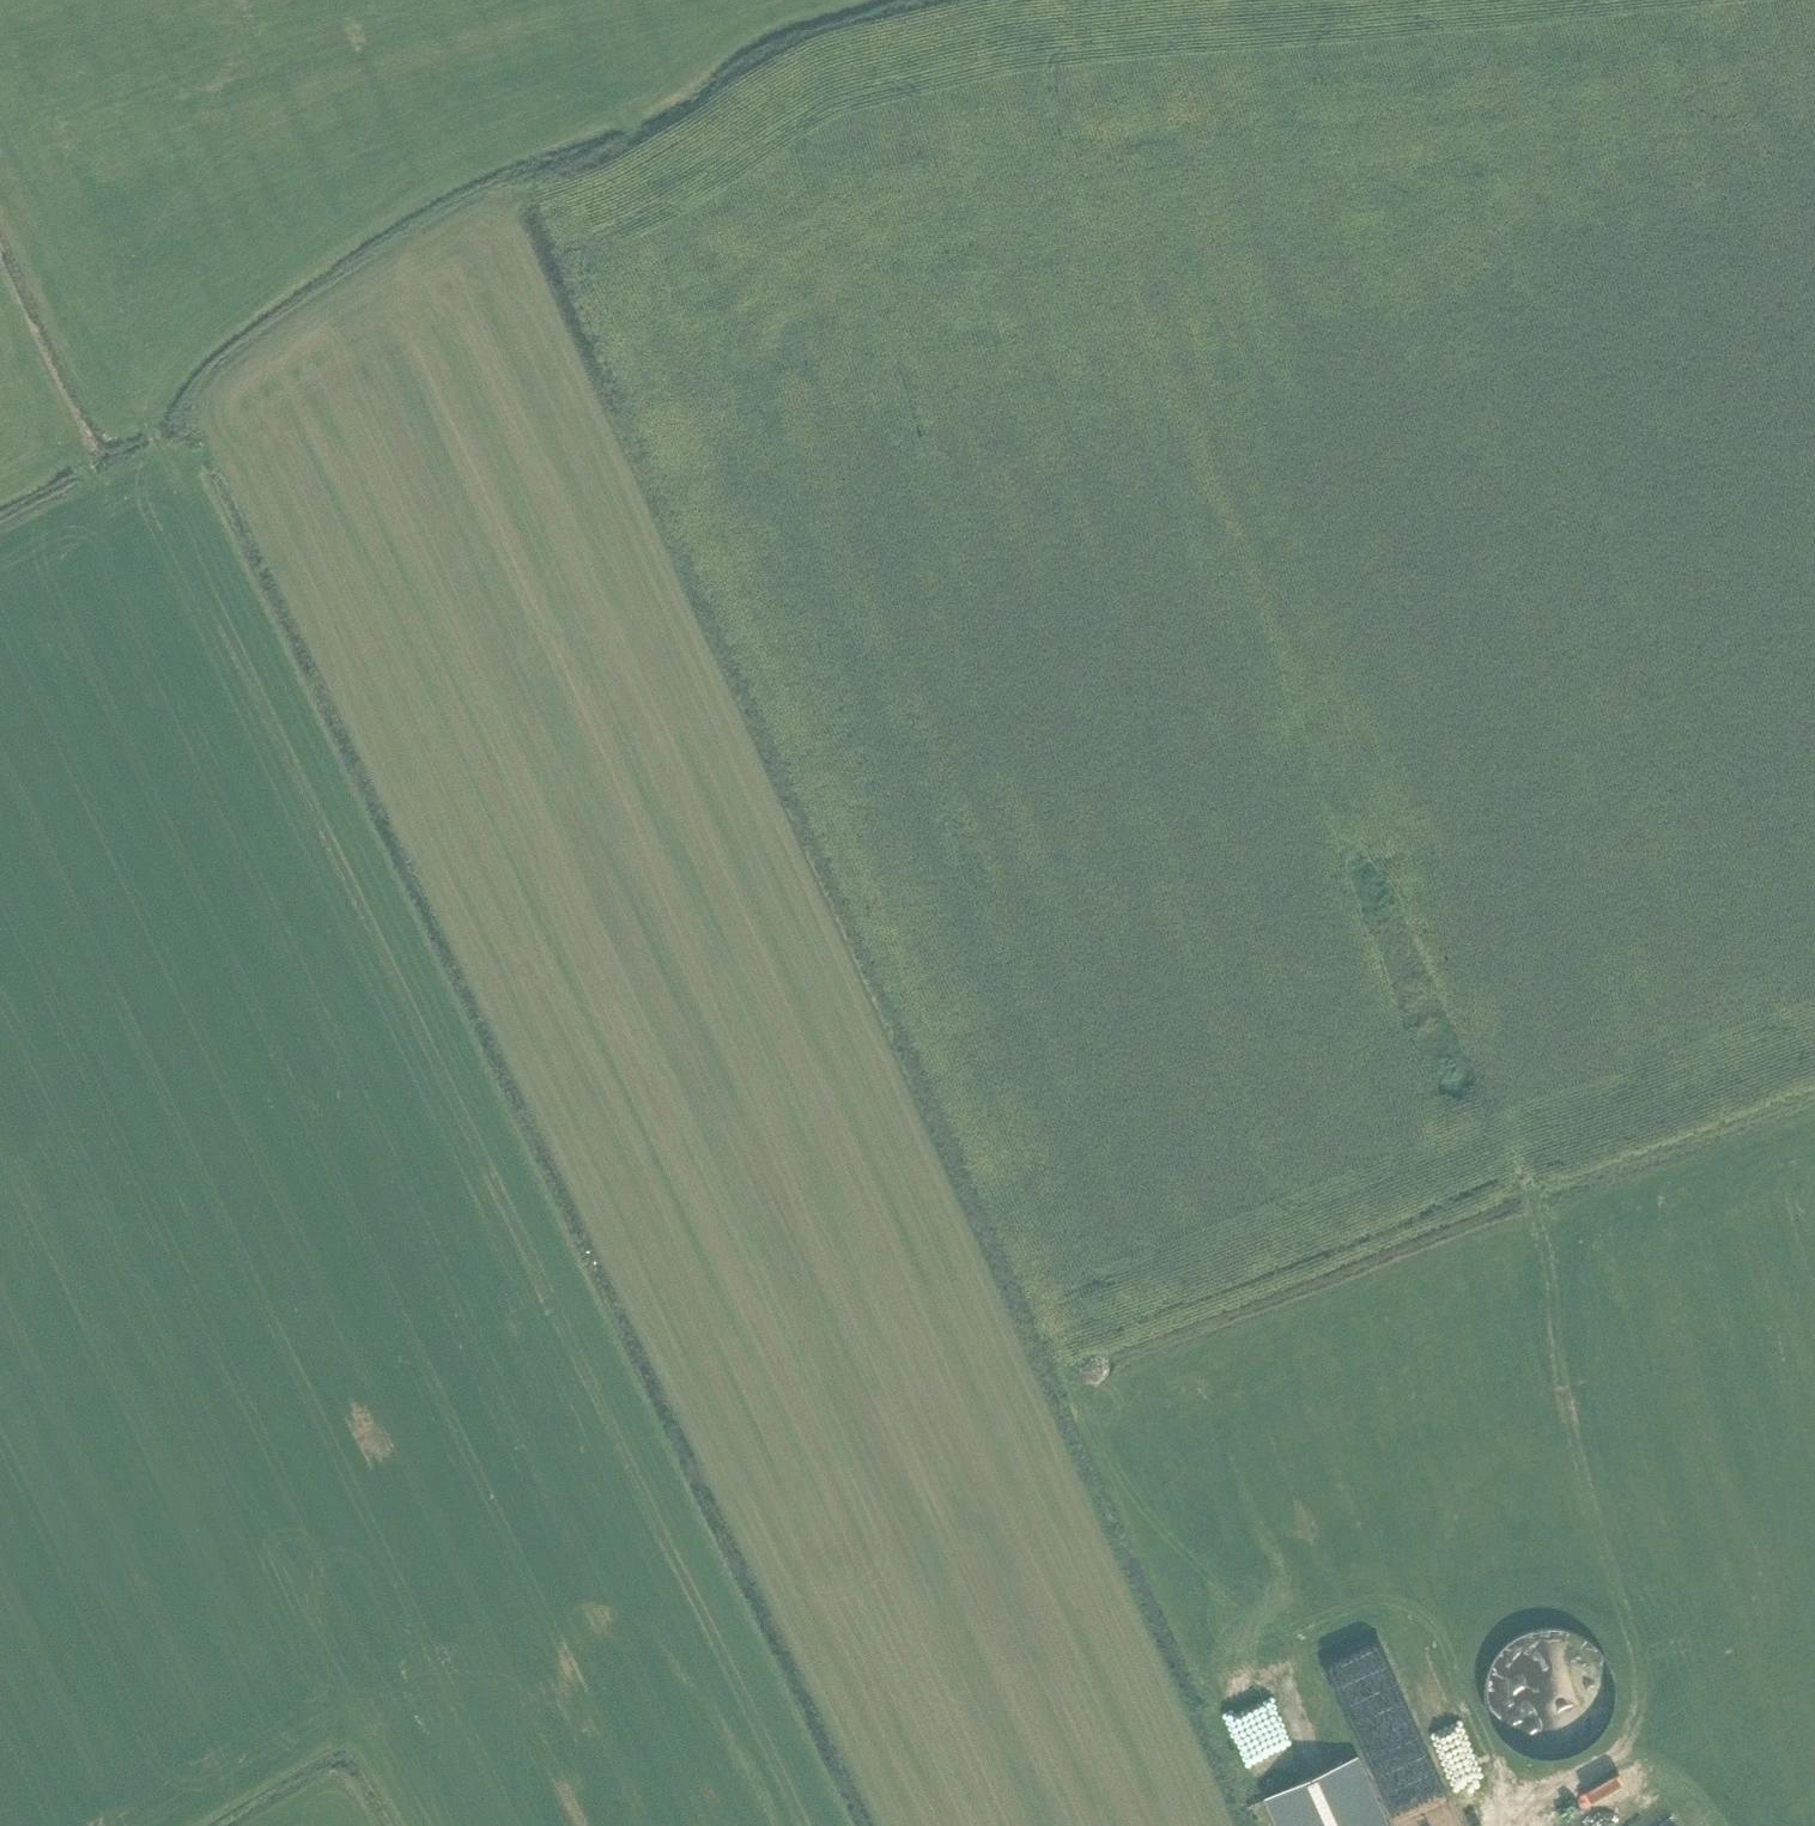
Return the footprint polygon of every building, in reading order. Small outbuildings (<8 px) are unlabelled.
[(1509,1722),(1602,1740),(1617,1660),(1559,1649),(1524,1643),(1509,1722)] [(1279,1825),(1387,1825),(1356,1759),(1266,1799),(1279,1825)]
